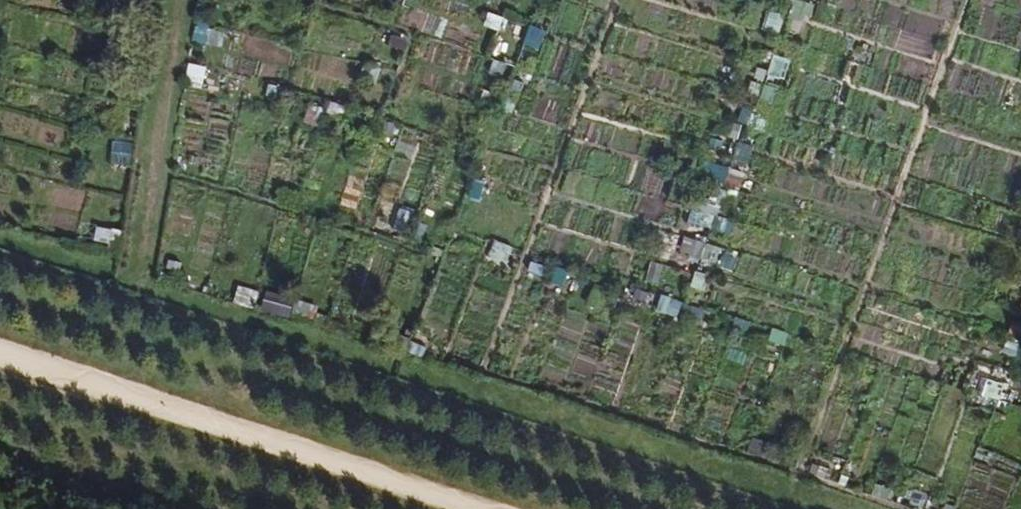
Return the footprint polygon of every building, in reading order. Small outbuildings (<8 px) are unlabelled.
[(779,33),(785,15),(772,11),(766,29),(779,33)] [(490,12),(486,26),(502,31),(506,17),(490,12)] [(192,39),(220,50),(227,32),(199,22),(192,39)] [(524,46),(540,51),(547,31),(531,25),(524,46)] [(773,55),(768,78),(785,82),(790,59),(773,55)] [(187,82),(213,85),(215,68),(189,64),(187,82)] [(310,103),(306,124),(319,127),(324,106),(310,103)] [(114,142),(115,166),(133,166),(132,141),(114,142)] [(687,222),(729,237),(735,222),(693,207),(687,222)] [(96,244),(123,245),(124,229),(97,227),(96,244)] [(736,270),(741,252),(684,239),(680,256),(736,270)] [(495,240),(490,256),(508,262),(514,246),(495,240)] [(235,302),(255,308),(260,293),(240,287),(235,302)] [(663,294),(657,311),(677,318),(683,302),(663,294)] [(1002,405),(1008,384),(975,375),(969,396),(1002,405)]
